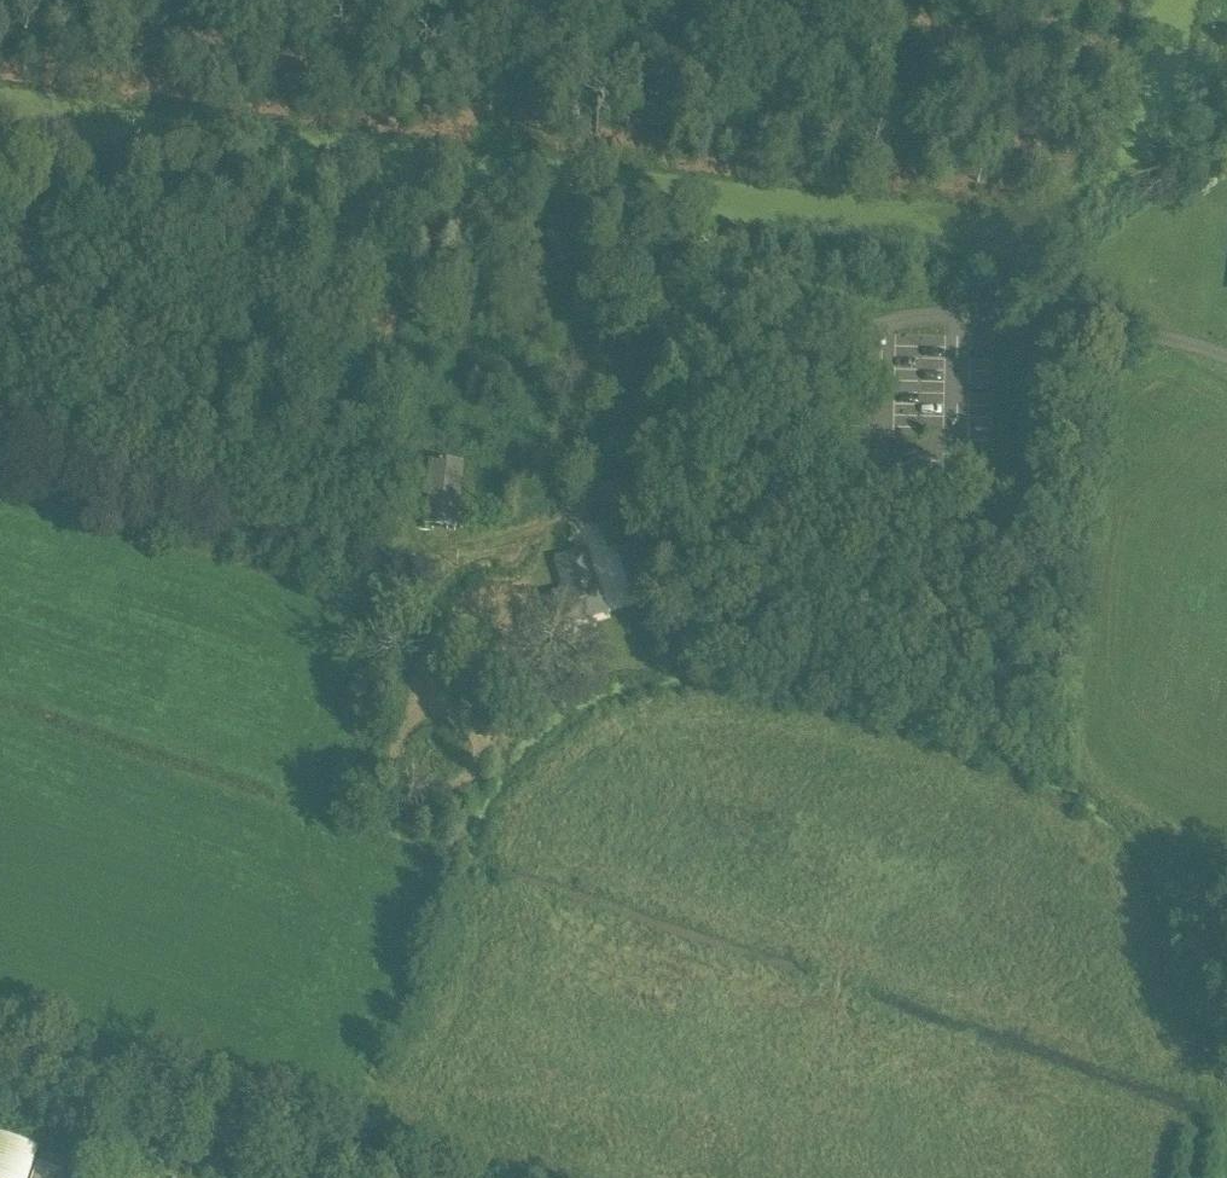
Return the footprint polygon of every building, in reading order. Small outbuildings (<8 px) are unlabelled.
[(428,463),(422,530),(457,533),(463,466),(428,463)] [(630,543),(617,546),(628,584),(641,580),(630,543)] [(597,581),(596,582),(587,550),(554,559),(563,591),(549,595),(559,632),(607,616),(597,581)] [(40,1152),(37,1162),(32,1177),(60,1177),(66,1160),(40,1152)]
